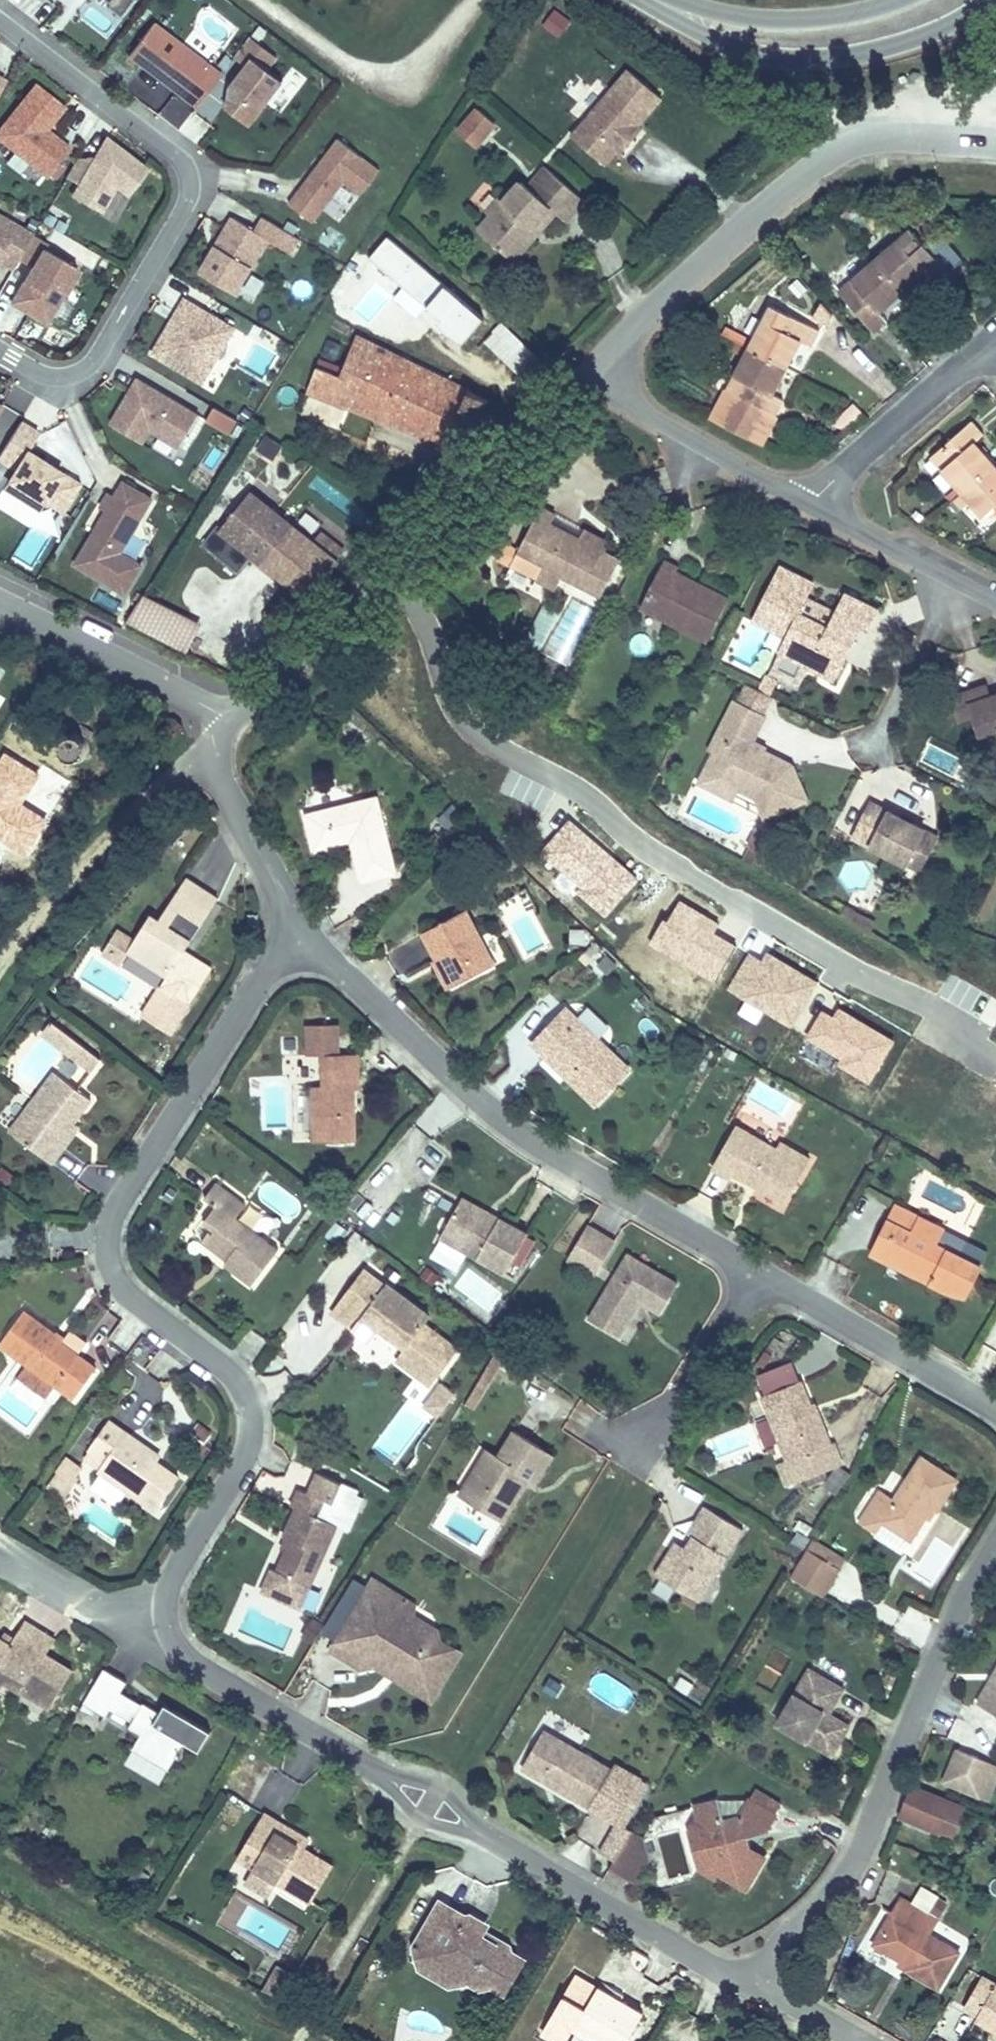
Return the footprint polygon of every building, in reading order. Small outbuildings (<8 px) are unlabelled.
[(110,4),(107,8),(119,17),(132,0),(105,0),(110,4)] [(541,25),(558,36),(570,18),(554,6),(541,25)] [(221,72),(153,19),(125,53),(195,108),(221,72)] [(250,124),(284,80),(268,67),(277,55),(251,36),(235,57),(248,66),(247,68),(236,82),(232,87),(237,91),(240,93),(229,108),(250,124)] [(618,147),(634,129),(630,125),(636,118),(661,91),(628,62),(569,127),(602,157),(614,143),(618,147)] [(236,82),(247,68),(245,66),(234,80),(236,82)] [(46,129),(65,105),(37,82),(0,128),(0,138),(48,176),(70,148),(46,129)] [(229,108),(240,93),(237,91),(226,105),(229,108)] [(494,118),(472,99),(454,121),(475,139),(494,118)] [(634,129),(640,122),(636,118),(630,125),(634,129)] [(290,203),(315,221),(345,181),(362,193),(381,169),(339,137),(290,203)] [(131,193),(146,167),(102,141),(93,155),(77,183),(72,192),(104,211),(119,186),(131,193)] [(77,183),(93,155),(77,157),(66,176),(77,183)] [(583,195),(541,160),(524,180),(515,173),(498,193),(480,214),(469,227),(510,262),(553,210),(563,218),(583,195)] [(472,207),(480,214),(498,193),(489,186),(472,207)] [(33,234),(34,232),(0,213),(0,258),(14,266),(19,258),(33,234)] [(940,225),(929,213),(919,221),(930,235),(940,225)] [(233,217),(200,272),(236,293),(268,240),(293,254),(301,240),(262,217),(255,230),(233,217)] [(935,271),(898,227),(861,259),(890,293),(914,273),(922,281),(935,271)] [(463,338),(484,312),(387,233),(366,259),(463,338)] [(47,322),(79,267),(45,248),(48,242),(33,234),(19,258),(32,266),(12,302),(47,322)] [(870,309),(890,293),(861,259),(824,289),(860,332),(876,319),(870,309)] [(172,321),(153,353),(203,382),(214,363),(206,358),(213,346),(222,349),(234,328),(185,299),(177,313),(183,317),(179,325),(172,321)] [(799,345),(808,329),(760,303),(738,344),(772,362),(786,339),(799,345)] [(179,325),(183,317),(177,313),(172,321),(179,325)] [(498,321),(482,342),(524,374),(540,353),(498,321)] [(301,385),(450,446),(464,414),(469,411),(478,415),(487,393),(485,390),(350,335),(335,370),(310,361),(301,385)] [(758,390),(772,362),(738,344),(698,417),(746,442),(771,397),(758,390)] [(206,358),(214,363),(222,349),(213,346),(206,358)] [(111,424),(141,442),(149,429),(179,447),(198,415),(138,379),(111,424)] [(236,420),(215,407),(206,421),(228,434),(236,420)] [(976,467),(957,444),(969,435),(955,420),(916,454),(948,491),(976,467)] [(27,450),(39,432),(21,421),(0,455),(0,459),(14,468),(3,486),(39,509),(45,500),(61,511),(79,483),(27,450)] [(275,459),(284,442),(266,432),(256,449),(275,459)] [(976,467),(948,491),(968,516),(984,503),(995,516),(995,515),(995,491),(976,467)] [(551,481),(535,472),(513,517),(540,531),(533,546),(554,556),(562,541),(596,557),(614,520),(601,514),(606,505),(577,492),(572,501),(547,488),(551,481)] [(120,553),(152,499),(124,482),(114,498),(107,511),(75,564),(125,594),(141,566),(120,553)] [(304,598),(345,550),(321,530),(310,543),(241,486),(212,522),(304,598)] [(107,511),(114,498),(108,494),(100,507),(107,511)] [(662,519),(637,569),(700,601),(723,558),(673,532),(676,526),(662,519)] [(13,561),(34,571),(51,535),(30,526),(13,561)] [(849,597),(823,584),(817,596),(788,582),(801,554),(765,538),(740,590),(773,606),(765,621),(821,651),(849,597)] [(175,636),(187,607),(140,588),(129,618),(175,636)] [(188,642),(200,612),(187,607),(175,636),(188,642)] [(968,664),(977,692),(983,709),(987,711),(995,709),(995,666),(993,657),(968,664)] [(977,692),(968,664),(955,669),(953,671),(953,674),(961,696),(964,696),(977,692)] [(803,776),(789,734),(745,712),(758,687),(728,671),(712,703),(719,707),(709,727),(694,755),(714,764),(721,759),(748,773),(759,792),(803,776)] [(709,727),(719,707),(712,703),(702,722),(709,727)] [(82,732),(78,732),(74,732),(70,733),(67,735),(64,738),(62,741),(61,745),(60,749),(61,753),(63,756),(65,759),(68,762),(72,764),(75,764),(79,764),(83,763),(87,761),(90,758),(92,755),(93,751),(93,747),(93,744),(91,740),(89,737),(86,734),(82,732)] [(296,791),(306,829),(337,821),(341,822),(343,823),(352,857),(354,859),(355,860),(390,850),(392,847),(373,773),(370,771),(297,789),(296,791)] [(901,844),(919,809),(866,782),(847,818),(901,844)] [(918,853),(936,818),(919,809),(901,844),(918,853)] [(202,910),(213,888),(179,872),(155,914),(149,912),(138,932),(130,947),(172,971),(149,1012),(178,1028),(215,961),(183,944),(192,927),(174,917),(182,900),(202,910)] [(464,877),(412,898),(424,926),(438,921),(449,952),(489,935),(464,877)] [(259,917),(249,917),(248,932),(258,933),(259,917)] [(736,954),(796,988),(822,943),(775,917),(770,925),(757,918),(736,954)] [(449,952),(438,921),(424,926),(436,957),(449,952)] [(130,947),(138,932),(123,925),(112,946),(126,953),(130,947)] [(391,953),(403,976),(432,961),(420,938),(391,953)] [(872,1044),(896,1006),(844,973),(839,982),(828,976),(813,999),(848,1020),(844,1026),(872,1044)] [(624,1045),(555,983),(517,1024),(587,1088),(624,1045)] [(310,1053),(323,1052),(324,1079),(310,1080),(312,1140),(358,1139),(357,1080),(366,1078),(365,1051),(340,1052),(339,1022),(309,1023),(310,1053)] [(100,1058),(54,1024),(45,1036),(92,1070),(100,1058)] [(93,1094),(53,1068),(11,1130),(52,1159),(54,1159),(63,1144),(51,1137),(66,1113),(76,1120),(93,1094)] [(775,1119),(731,1096),(705,1142),(705,1144),(725,1154),(727,1154),(730,1148),(780,1177),(807,1125),(782,1111),(779,1111),(775,1119)] [(64,1145),(79,1122),(76,1120),(66,1113),(51,1137),(63,1144),(64,1145)] [(932,1220),(939,1207),(895,1182),(879,1212),(899,1257),(923,1271),(960,1280),(963,1278),(965,1277),(979,1250),(979,1248),(978,1246),(976,1245),(948,1230),(940,1244),(924,1235),(932,1220)] [(234,1216),(242,1203),(213,1183),(202,1200),(213,1208),(203,1226),(210,1230),(202,1243),(205,1247),(226,1260),(221,1268),(248,1287),(277,1248),(234,1216)] [(501,1220),(458,1193),(452,1205),(494,1230),(501,1220)] [(606,1210),(582,1198),(560,1239),(584,1251),(606,1210)] [(452,1205),(433,1237),(500,1277),(526,1234),(501,1220),(494,1230),(452,1205)] [(899,1257),(879,1212),(864,1238),(899,1257)] [(940,1244),(948,1230),(932,1220),(924,1235),(940,1244)] [(614,1223),(580,1291),(619,1310),(635,1279),(650,1286),(668,1249),(614,1223)] [(429,1310),(360,1262),(327,1311),(338,1318),(355,1318),(377,1332),(380,1328),(404,1345),(395,1359),(431,1385),(458,1344),(423,1319),(429,1310)] [(63,1335),(26,1309),(2,1343),(30,1363),(59,1384),(73,1394),(93,1365),(60,1341),(63,1335)] [(377,1332),(355,1318),(338,1318),(370,1340),(377,1332)] [(488,1354),(462,1403),(475,1409),(500,1361),(488,1354)] [(20,1377),(49,1398),(59,1384),(30,1363),(20,1377)] [(437,1418),(455,1392),(437,1379),(419,1405),(437,1418)] [(806,1410),(795,1380),(757,1393),(782,1461),(773,1464),(781,1485),(837,1465),(826,1446),(813,1408),(806,1410)] [(157,1450),(110,1421),(91,1451),(108,1462),(101,1473),(160,1509),(183,1474),(153,1456),(157,1450)] [(494,1451),(482,1444),(453,1493),(472,1504),(484,1482),(515,1500),(529,1476),(540,1482),(556,1456),(508,1428),(494,1451)] [(65,1497),(84,1465),(65,1454),(46,1487),(65,1497)] [(879,1488),(859,1522),(882,1536),(888,1524),(917,1541),(937,1506),(947,1511),(964,1481),(920,1455),(895,1497),(879,1488)] [(290,1538),(274,1567),(269,1565),(258,1587),(289,1602),(300,1580),(307,1584),(335,1528),(346,1534),(355,1516),(349,1512),(358,1494),(318,1475),(308,1495),(291,1487),(280,1507),(286,1510),(276,1530),(290,1538)] [(502,1521),(515,1500),(484,1482),(472,1504),(502,1521)] [(667,1547),(652,1572),(699,1599),(743,1526),(705,1503),(692,1528),(699,1532),(691,1545),(684,1557),(667,1547)] [(684,1557),(691,1545),(674,1536),(667,1547),(684,1557)] [(824,1596),(849,1555),(818,1536),(809,1551),(803,1556),(791,1576),(824,1596)] [(374,1568),(342,1623),(372,1638),(375,1632),(401,1646),(396,1655),(403,1659),(407,1663),(409,1668),(410,1673),(409,1677),(435,1692),(463,1643),(443,1632),(436,1635),(430,1635),(414,1628),(404,1622),(400,1616),(395,1598),(402,1585),(374,1568)] [(307,1584),(300,1580),(289,1602),(296,1605),(307,1584)] [(436,1616),(416,1605),(411,1601),(414,1593),(402,1585),(395,1598),(400,1616),(404,1622),(414,1628),(430,1635),(436,1635),(443,1632),(436,1616)] [(922,1645),(934,1616),(914,1607),(901,1636),(922,1645)] [(0,1622),(0,1681),(1,1680),(44,1703),(71,1653),(47,1640),(55,1625),(25,1609),(13,1630),(0,1622)] [(401,1646),(375,1632),(372,1638),(342,1623),(330,1644),(366,1665),(374,1664),(382,1662),(409,1677),(410,1673),(409,1668),(407,1663),(403,1659),(396,1655),(401,1646)] [(99,1653),(78,1689),(100,1700),(121,1664),(99,1653)] [(837,1686),(808,1669),(778,1723),(830,1752),(831,1752),(849,1719),(826,1706),(837,1686)] [(975,1707),(995,1718),(995,1670),(975,1707)] [(172,1693),(155,1684),(150,1694),(167,1703),(172,1693)] [(134,1686),(120,1714),(137,1722),(132,1730),(167,1748),(178,1728),(192,1735),(205,1710),(172,1693),(167,1703),(150,1694),(134,1686)] [(167,1748),(132,1730),(126,1743),(161,1761),(167,1748)] [(639,1780),(549,1730),(526,1771),(616,1822),(639,1780)] [(994,1763),(960,1749),(945,1784),(980,1798),(994,1763)] [(995,1785),(995,1764),(994,1763),(980,1798),(989,1802),(995,1785)] [(601,1850),(617,1859),(634,1829),(656,1789),(639,1780),(616,1822),(601,1850)] [(911,1786),(899,1816),(942,1834),(955,1804),(911,1786)] [(706,1858),(698,1869),(713,1878),(719,1875),(723,1874),(747,1888),(765,1858),(740,1842),(741,1835),(764,1829),(777,1808),(747,1790),(718,1791),(692,1799),(690,1801),(695,1813),(688,1826),(699,1832),(706,1858)] [(262,1793),(236,1840),(311,1881),(331,1843),(308,1831),(281,1817),(287,1805),(262,1793)] [(952,1838),(964,1808),(955,1804),(942,1834),(952,1838)] [(706,1858),(699,1832),(688,1826),(686,1830),(694,1867),(698,1869),(706,1858)] [(637,1883),(651,1859),(644,1835),(634,1829),(617,1859),(612,1867),(637,1883)] [(935,1889),(899,1869),(871,1918),(904,1937),(900,1945),(934,1964),(937,1964),(960,1925),(934,1911),(927,1906),(926,1904),(934,1891),(935,1889)] [(468,1895),(439,1881),(416,1924),(439,1936),(444,1955),(454,1952),(462,1971),(468,1969),(478,1974),(483,1965),(503,1975),(519,1942),(499,1931),(503,1921),(487,1913),(484,1918),(462,1906),(468,1895)] [(487,1913),(494,1899),(472,1887),(468,1895),(462,1906),(484,1918),(487,1913)] [(444,1955),(439,1936),(416,1924),(415,1926),(421,1954),(453,1973),(462,1971),(454,1952),(444,1955)] [(987,1945),(967,1981),(995,1997),(995,1950),(987,1945)] [(642,1990),(592,1963),(569,2006),(606,2027),(618,2033),(642,1990)] [(569,2006),(558,2025),(588,2040),(598,2040),(606,2027),(569,2006)]
